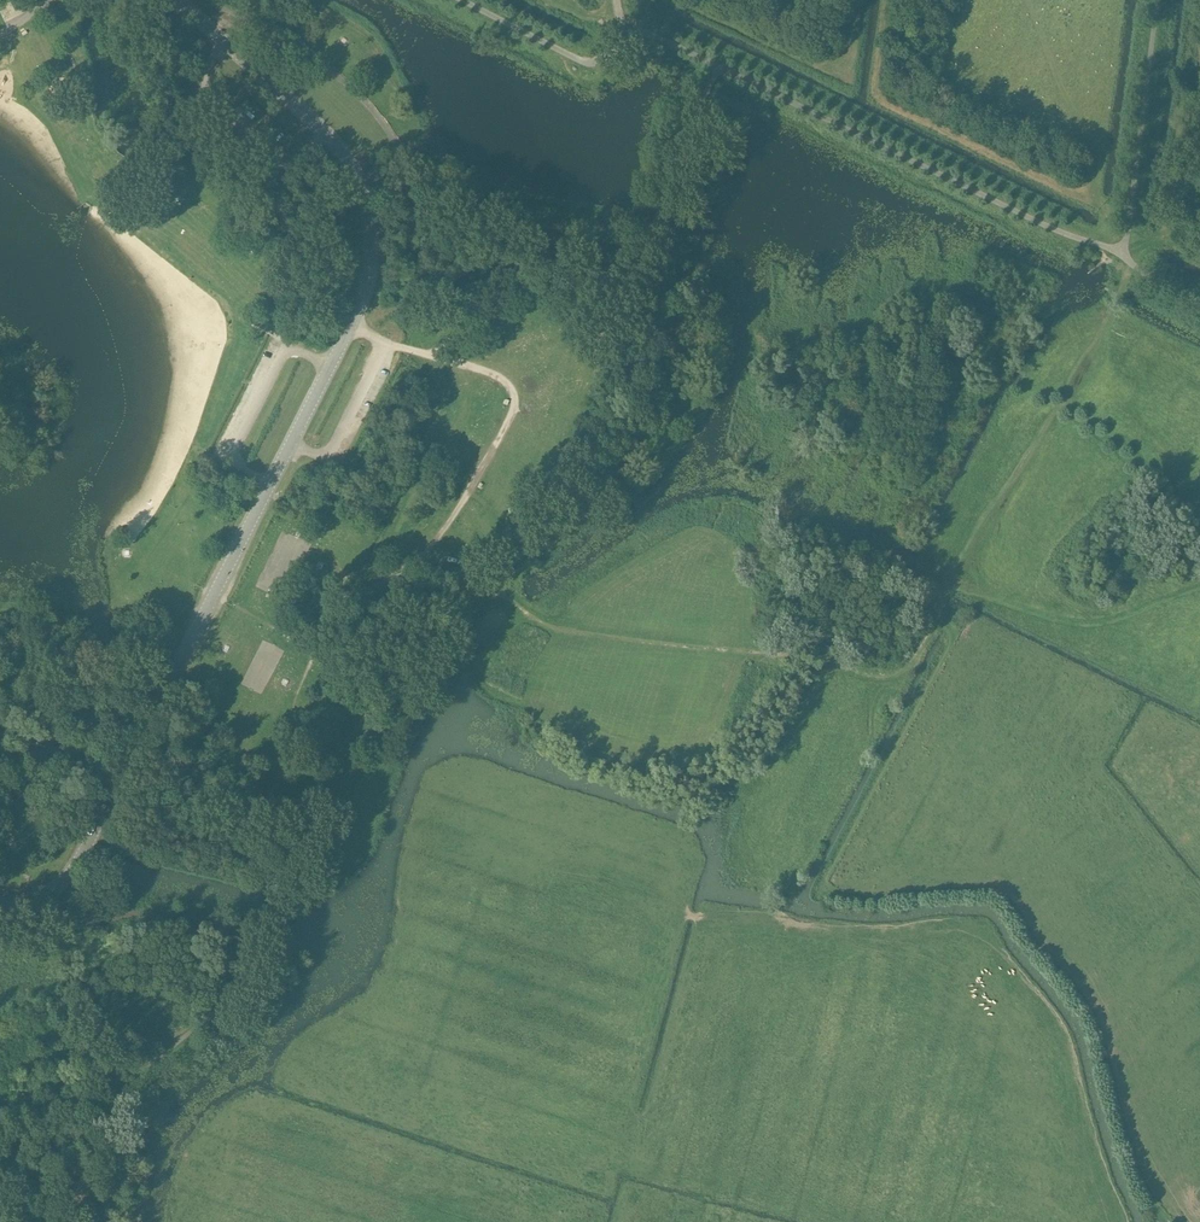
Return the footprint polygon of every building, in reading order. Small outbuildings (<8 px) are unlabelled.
[(11,4),(15,12),(22,8),(18,0),(11,4)]
